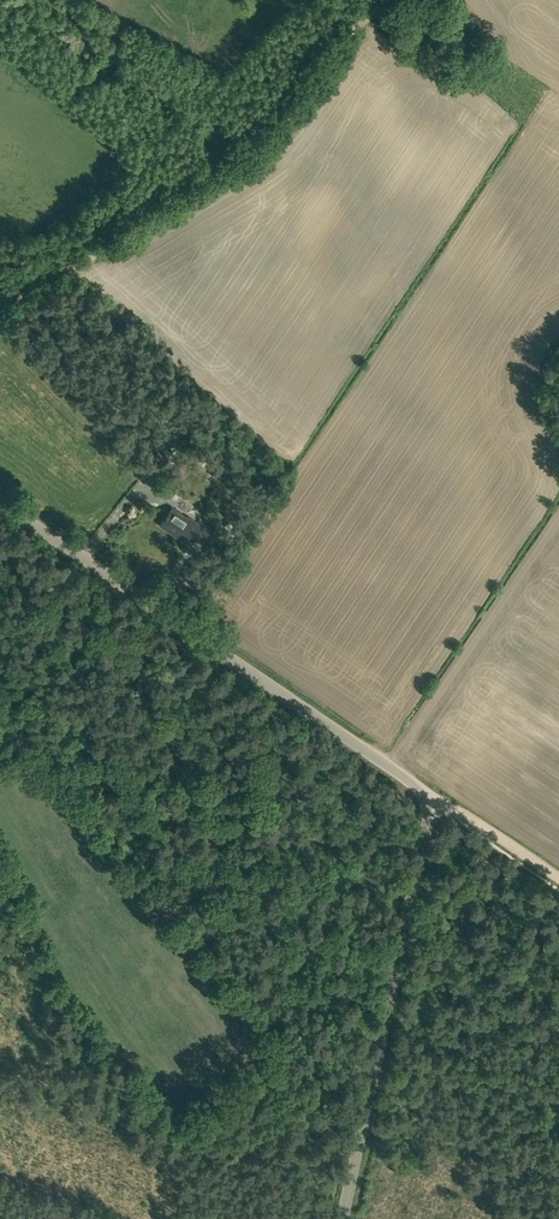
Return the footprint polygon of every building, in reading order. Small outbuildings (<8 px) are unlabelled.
[(165,455),(154,465),(162,473),(173,464),(165,455)] [(200,541),(207,530),(188,517),(187,518),(172,507),(161,524),(189,544),(194,537),(200,541)]
